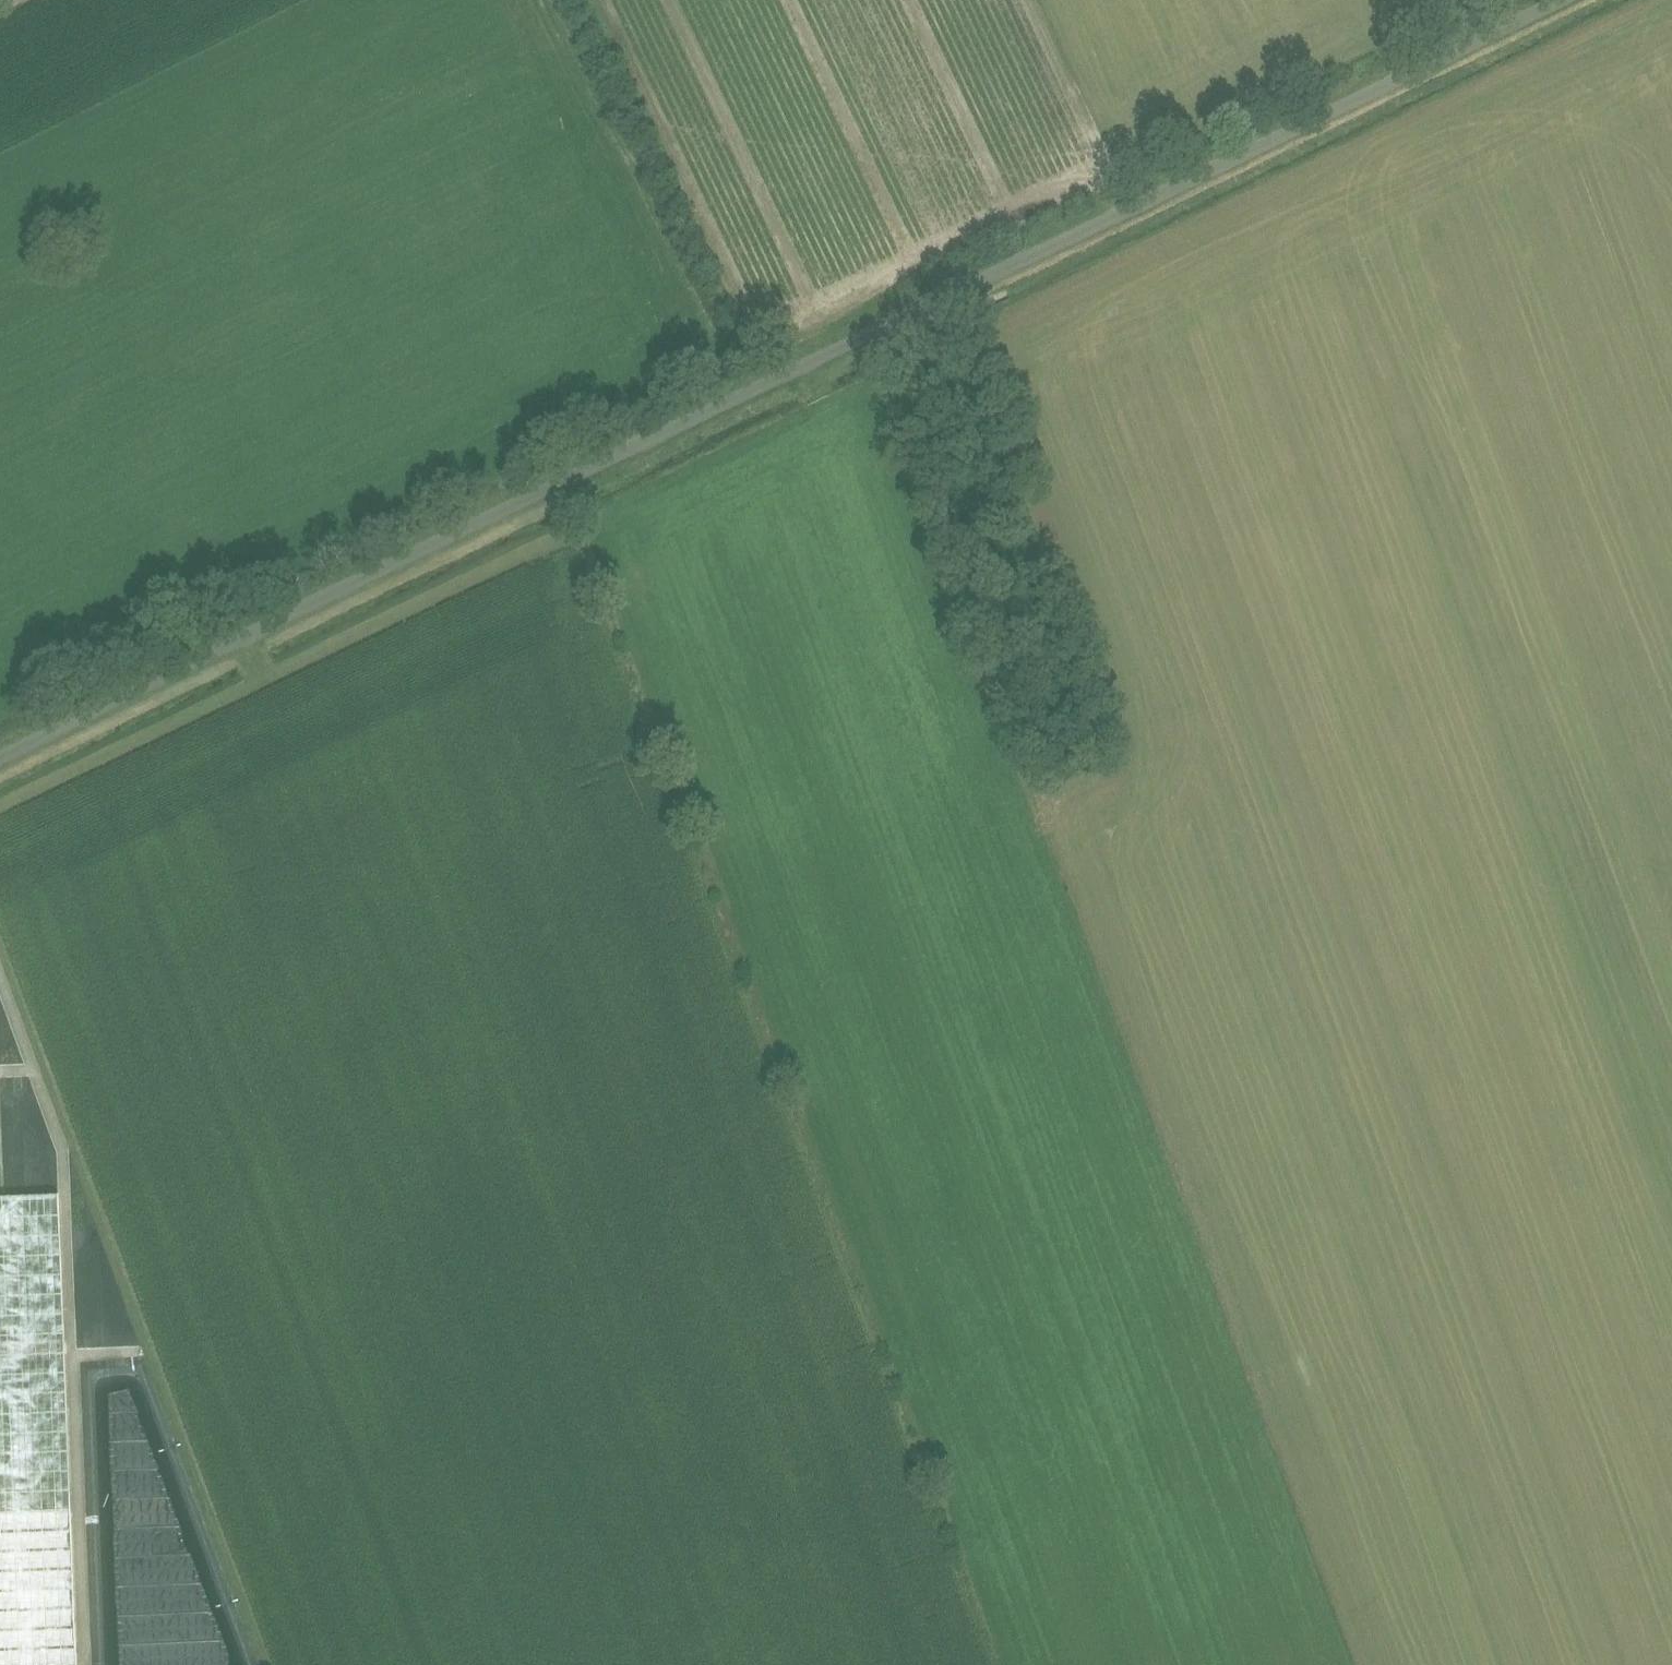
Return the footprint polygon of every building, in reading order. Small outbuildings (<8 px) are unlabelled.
[(77,1658),(71,1521),(352,1510),(330,941),(0,954),(0,1661),(77,1658)]
